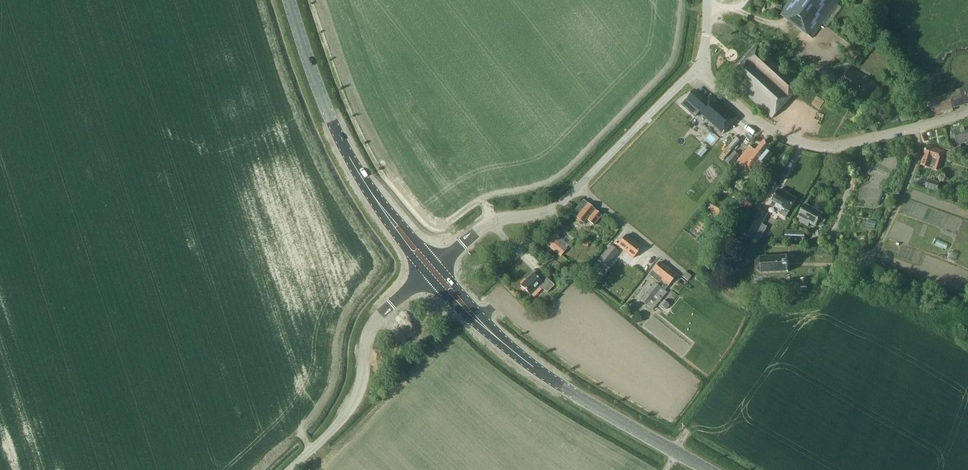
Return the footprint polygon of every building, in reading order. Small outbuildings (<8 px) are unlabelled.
[(779,14),(812,38),(840,0),(790,0),(779,14)] [(801,87),(756,46),(742,61),(729,75),(736,81),(734,83),(772,118),(801,87)] [(835,87),(862,105),(865,104),(879,86),(851,67),(841,79),(831,71),(825,79),(835,87)] [(953,111),(952,108),(967,104),(967,87),(956,91),(956,93),(926,101),(930,116),(953,111)] [(707,100),(695,90),(682,105),(695,117),(699,112),(723,134),(739,117),(712,94),(707,100)] [(913,120),(911,111),(900,113),(902,122),(913,120)] [(953,143),(955,150),(962,149),(960,144),(967,142),(967,128),(953,131),(954,134),(956,143),(953,143)] [(771,146),(764,140),(756,151),(750,146),(737,162),(743,167),(743,166),(753,174),(762,163),(764,165),(773,155),(768,151),(771,146)] [(927,146),(923,159),(921,164),(930,167),(931,166),(934,167),(934,168),(939,170),(941,165),(945,152),(927,146)] [(740,155),(734,151),(726,162),(732,166),(740,155)] [(926,187),(937,191),(940,183),(928,180),(926,187)] [(783,208),(789,211),(797,199),(779,189),(770,205),(782,211),(783,208)] [(584,223),(587,220),(594,226),(602,216),(595,210),(584,201),(573,214),(584,223)] [(708,208),(719,213),(722,208),(711,202),(708,208)] [(739,215),(743,210),(745,208),(740,203),(739,202),(732,210),(739,215)] [(810,223),(816,226),(823,214),(805,204),(796,220),(808,226),(810,223)] [(759,223),(777,233),(781,224),(763,214),(759,223)] [(560,231),(554,226),(541,241),(548,247),(560,257),(569,246),(557,235),(560,231)] [(785,240),(805,241),(805,231),(785,230),(785,240)] [(617,246),(633,258),(641,247),(626,235),(617,246)] [(618,251),(611,245),(599,260),(606,266),(618,251)] [(788,272),(788,256),(760,257),(756,262),(756,269),(761,273),(788,272)] [(609,269),(599,261),(589,274),(599,282),(609,269)] [(669,270),(659,262),(649,275),(656,281),(651,287),(649,285),(643,291),(646,294),(640,300),(652,309),(666,292),(664,290),(667,286),(668,286),(677,274),(670,269),(669,270)] [(688,281),(692,276),(686,271),(682,276),(688,281)] [(540,281),(533,273),(520,285),(530,295),(539,287),(547,292),(554,285),(545,276),(540,281)] [(664,300),(660,305),(666,310),(670,305),(664,300)]
